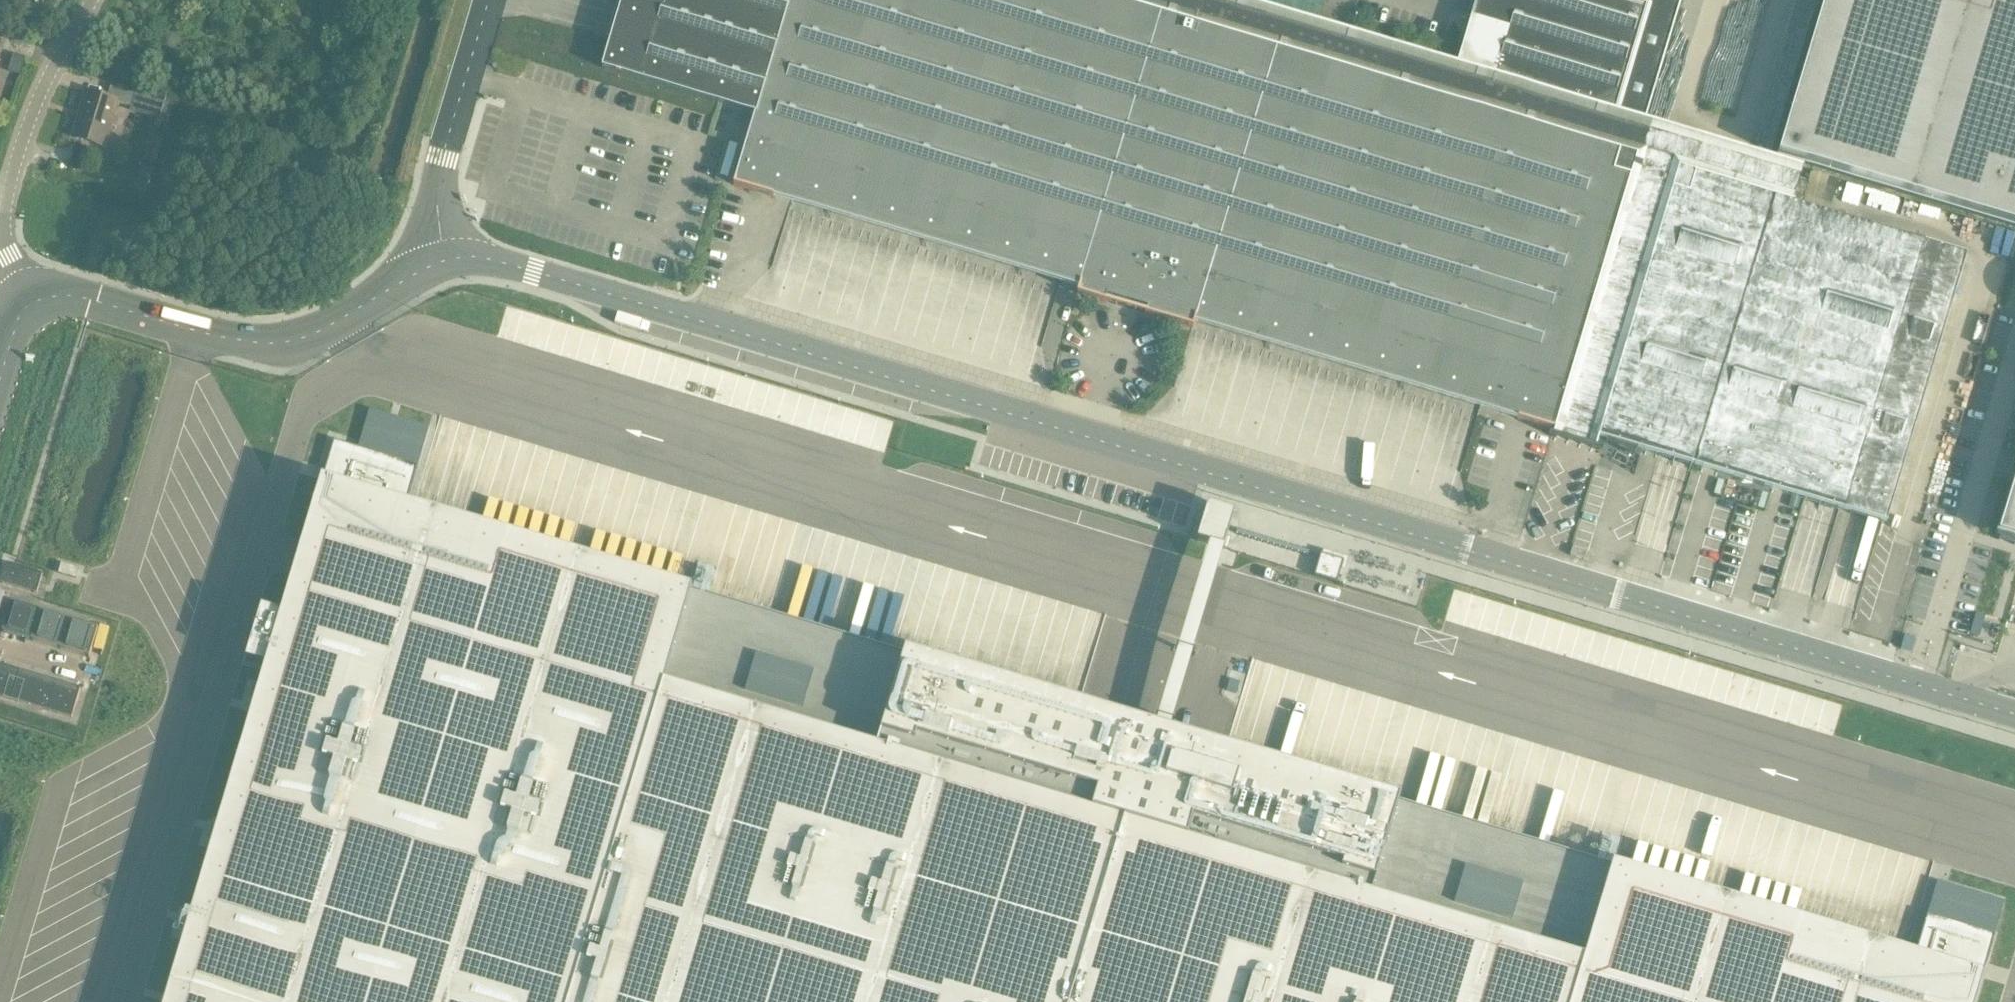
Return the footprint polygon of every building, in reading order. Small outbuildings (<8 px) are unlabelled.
[(602,69),(755,115),(790,0),(622,0),(602,69)] [(1111,0),(790,0),(755,115),(733,186),(773,198),(774,194),(1080,285),(1077,294),(1193,329),(1196,319),(1519,416),(1517,420),(1554,431),(1629,177),(1613,172),(1619,151),(1111,0)] [(1240,0),(1111,0),(1619,151),(1613,172),(1629,177),(1554,431),(1552,435),(1550,434),(1549,436),(1554,437),(1523,546),(1562,557),(1593,449),(1599,450),(1599,449),(1596,448),(1599,438),(1673,190),(1689,195),(1696,175),(1775,198),(1792,203),(1802,168),(1645,121),(1457,64),(1240,0)] [(1619,0),(1476,0),(1457,64),(1645,121),(1676,17),(1619,0)] [(1681,0),(1619,0),(1676,17),(1681,0)] [(1778,156),(2014,227),(2014,0),(1825,0),(1778,156)] [(12,55),(8,71),(19,74),(23,58),(12,55)] [(117,105),(130,109),(134,96),(110,89),(107,101),(85,94),(72,140),(104,149),(117,105)] [(1599,438),(1695,466),(1775,198),(1696,175),(1689,195),(1673,190),(1599,438)] [(1844,511),(1886,524),(1966,255),(1924,243),(1792,203),(1775,198),(1695,466),(1702,469),(1804,499),(1805,499),(1839,509),(1840,510),(1844,511)] [(2006,900),(1937,880),(1914,959),(406,508),(430,428),(369,410),(358,448),(334,442),(282,617),(262,611),(246,664),(266,670),(167,1001),(1975,1001),(2006,900)] [(1996,537),(2014,542),(2014,474),(1996,537)] [(1584,560),(1587,551),(1573,547),(1570,556),(1584,560)] [(6,567),(2,580),(39,591),(43,577),(6,567)] [(101,626),(42,609),(11,600),(3,630),(92,655),(101,626)] [(13,699),(75,717),(84,687),(0,663),(0,695),(13,699)]
